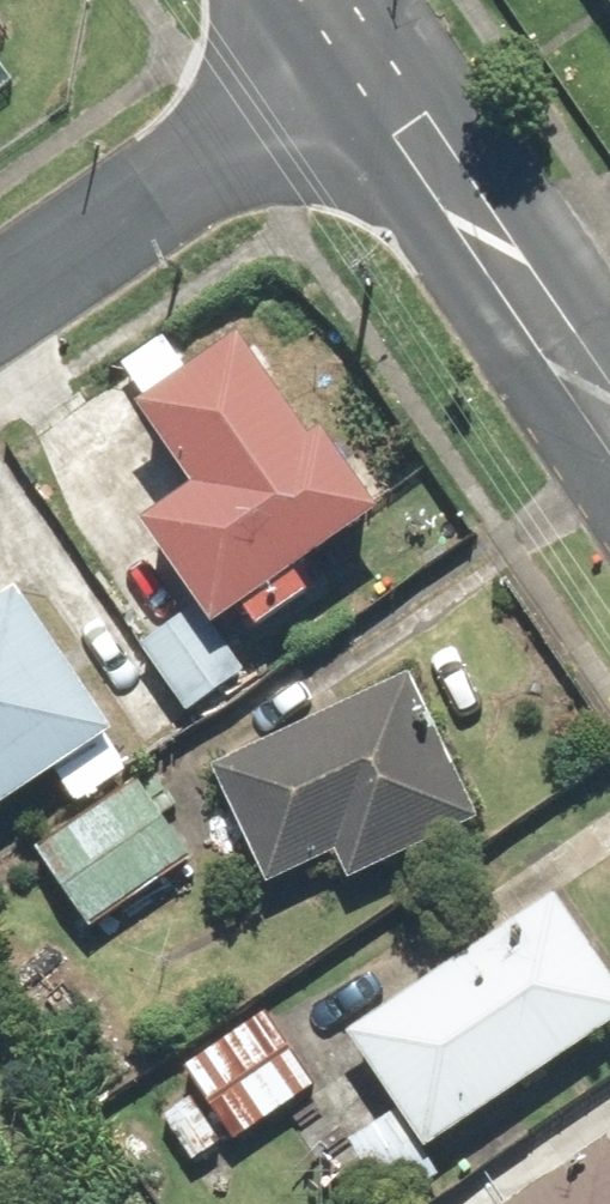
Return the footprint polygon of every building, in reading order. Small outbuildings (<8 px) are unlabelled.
[(222,637),(245,619),(261,641),(342,580),(326,558),(385,513),(328,437),(317,445),(237,339),(145,409),(208,493),(148,539),(200,607),(143,650),(192,715),(248,672),(222,637)] [(60,771),(82,803),(131,770),(110,738),(116,734),(19,589),(0,602),(0,812),(60,771)] [(267,882),(333,852),(346,883),(483,821),(444,736),(434,740),(408,681),(215,768),(267,882)] [(196,858),(138,779),(47,846),(104,925),(196,858)] [(352,1037),(403,1113),(352,1148),(390,1203),(411,1203),(448,1179),(433,1156),(609,1034),(609,974),(557,896),(352,1037)] [(325,1081),(266,1006),(186,1070),(244,1144),(325,1081)] [(521,1203),(609,1203),(609,1145),(521,1203)]
